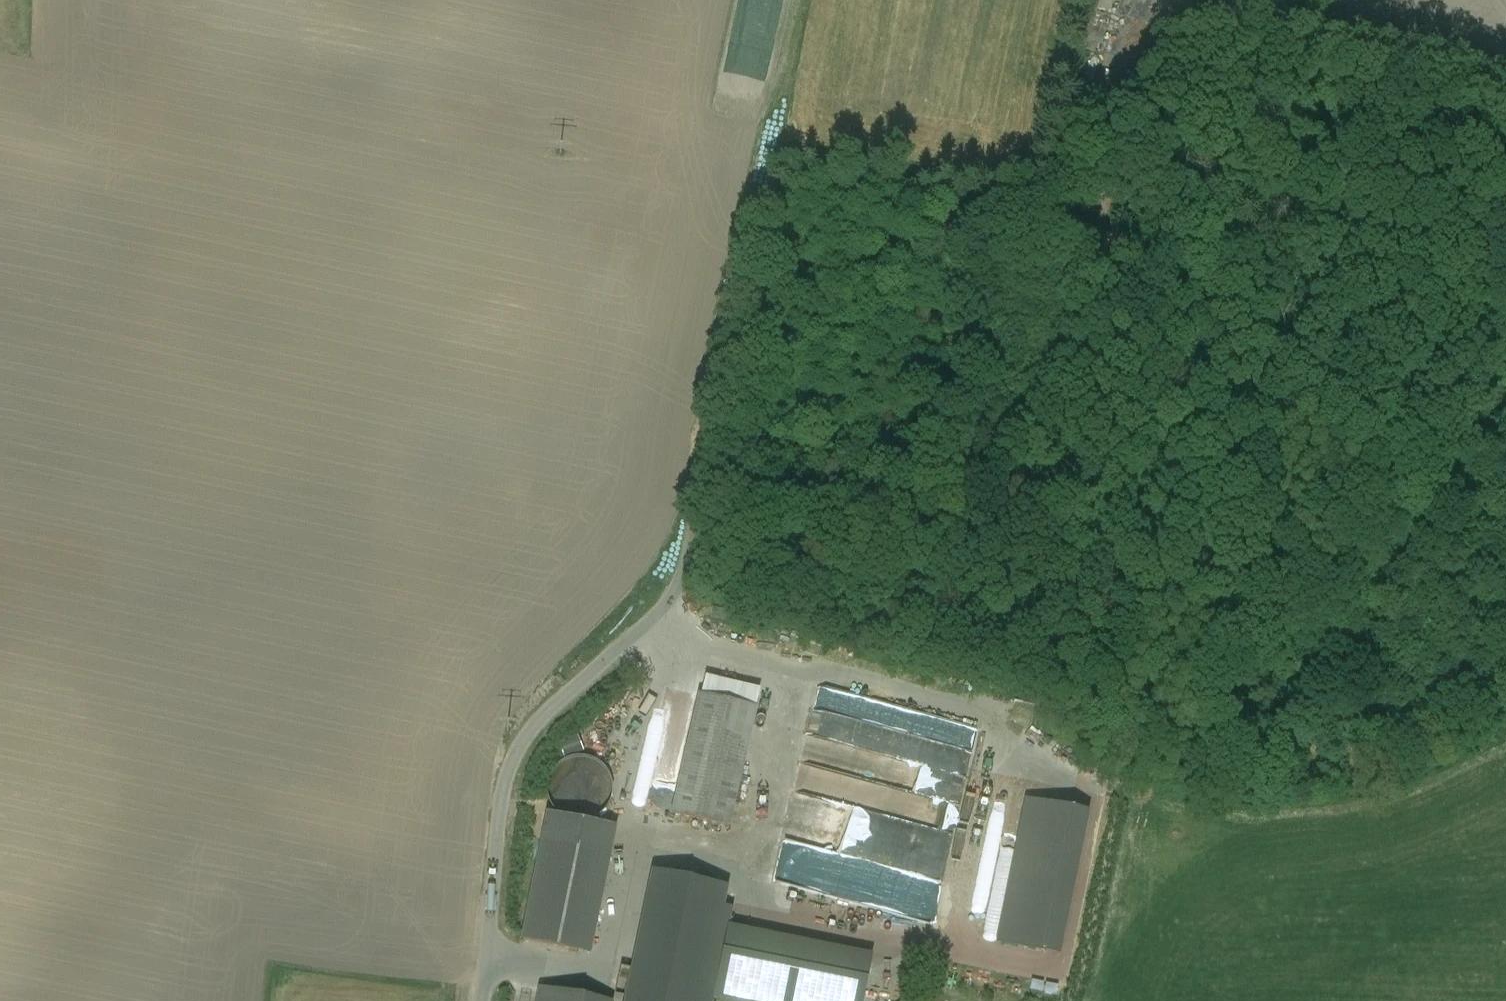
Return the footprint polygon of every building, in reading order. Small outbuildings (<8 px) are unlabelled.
[(755,709),(700,696),(672,813),(727,826),(755,709)] [(610,801),(612,789),(610,777),(603,767),(592,760),(580,758),(568,760),(557,767),(551,778),(548,790),(551,802),(558,813),(569,819),(581,822),(593,819),(603,812),(610,801)] [(1088,814),(1029,803),(1001,944),(1060,955),(1088,814)] [(596,852),(544,841),(524,941),(576,951),(596,852)] [(942,882),(807,845),(796,884),(932,921),(942,882)] [(596,852),(576,951),(591,954),(612,855),(596,852)] [(653,873),(626,1000),(647,1000),(672,877),(653,873)] [(672,877),(647,1000),(713,1000),(732,910),(722,908),(726,888),(672,877)] [(731,928),(716,996),(740,1000),(863,1000),(872,958),(731,928)] [(541,990),(539,1000),(596,1000),(541,990)]
